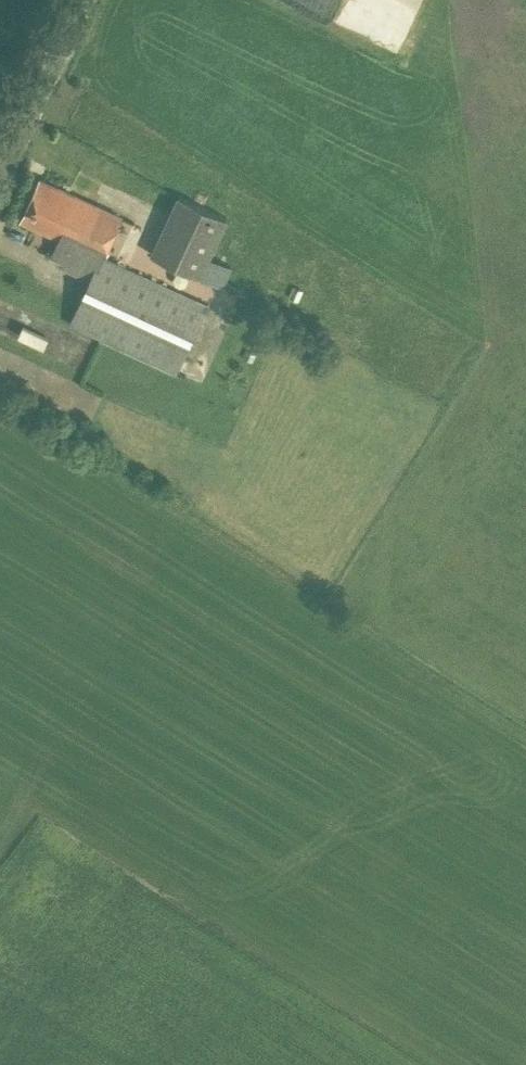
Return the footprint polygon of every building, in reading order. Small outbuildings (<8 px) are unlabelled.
[(177,374),(209,303),(104,255),(122,216),(39,180),(21,221),(60,238),(52,255),(64,261),(62,268),(89,280),(70,324),(177,374)] [(185,189),(160,250),(209,269),(228,223),(213,217),(219,203),(185,189)]
